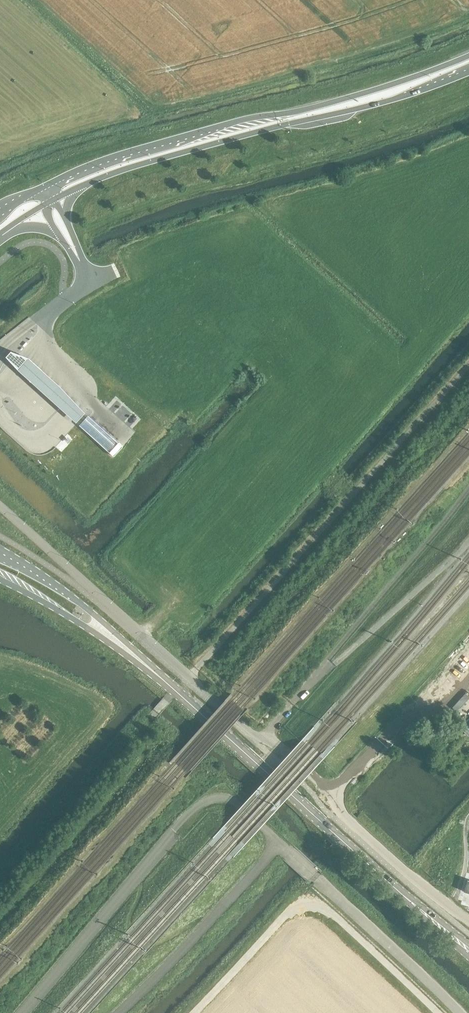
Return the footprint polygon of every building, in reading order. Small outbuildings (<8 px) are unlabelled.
[(102,284),(125,273),(123,268),(99,279),(102,284)] [(11,352),(7,357),(11,360),(15,355),(11,352)] [(11,360),(79,423),(89,413),(36,359),(15,355),(11,360)] [(81,425),(110,452),(121,441),(91,414),(81,425)] [(121,441),(110,452),(114,456),(125,445),(121,441)]
